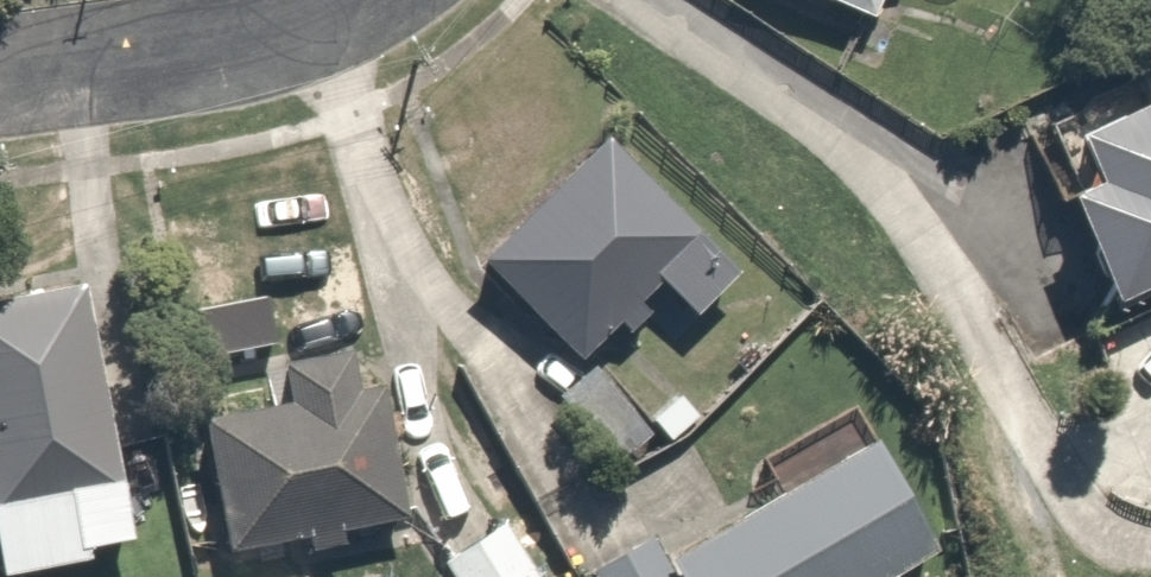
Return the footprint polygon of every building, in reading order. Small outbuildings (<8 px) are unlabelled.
[(881,45),(902,0),(784,0),(881,45)] [(1044,141),(1123,314),(1150,301),(1150,92),(1044,141)] [(479,257),(568,347),(539,376),(595,433),(739,291),(754,276),(609,129),(479,257)] [(0,296),(0,576),(1,576),(167,544),(114,274),(0,296)] [(300,395),(204,414),(233,558),(415,522),(378,337),(292,354),(300,395)] [(922,431),(676,561),(684,576),(899,576),(977,536),(922,431)] [(449,559),(459,576),(555,576),(523,518),(449,559)] [(604,576),(639,576),(634,564),(604,576)]
